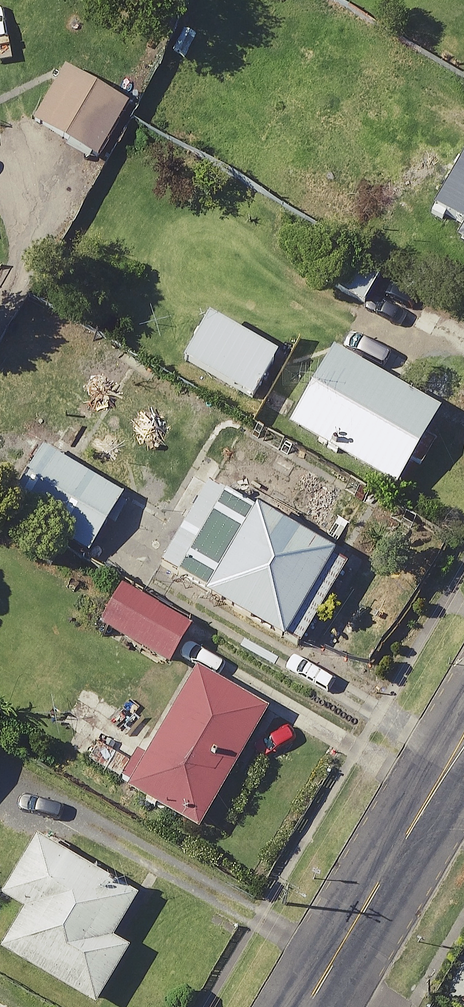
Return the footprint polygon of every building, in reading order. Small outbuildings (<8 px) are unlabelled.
[(117,103),(51,68),(22,122),(88,157),(117,103)] [(451,146),(419,203),(450,220),(441,237),(463,250),(463,153),(451,146)] [(368,273),(340,258),(325,286),(353,301),(368,273)] [(264,355),(192,314),(167,357),(240,398),(264,355)] [(428,408),(315,346),(272,424),(386,486),(428,408)] [(111,491),(42,451),(7,510),(76,551),(111,491)] [(333,560),(213,490),(219,480),(184,459),(152,514),(166,523),(143,563),(284,645),(333,560)] [(176,624),(105,585),(84,621),(156,661),(176,624)] [(251,711),(182,671),(115,786),(184,826),(251,711)] [(21,834),(0,871),(0,900),(9,906),(0,922),(0,955),(82,1003),(116,946),(98,936),(123,894),(21,834)]
